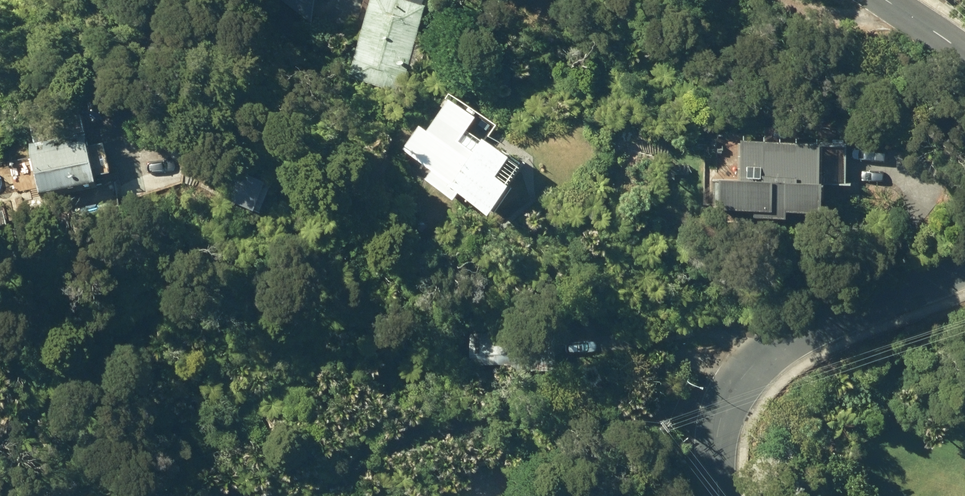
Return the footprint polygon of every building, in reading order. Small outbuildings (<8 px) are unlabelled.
[(401,97),(426,12),(421,10),(425,0),(370,0),(347,81),(401,97)] [(457,199),(488,225),(509,194),(496,185),(510,163),(467,136),(476,124),(448,105),(428,136),(418,129),(402,152),(430,173),(424,181),(454,204),(457,199)] [(28,151),(39,199),(112,183),(107,159),(91,164),(85,138),(28,151)] [(734,152),(736,213),(825,217),(823,154),(734,152)] [(472,337),(468,365),(554,377),(559,339),(527,335),(526,344),(472,337)] [(189,495),(219,495),(217,487),(188,494),(189,495)]
